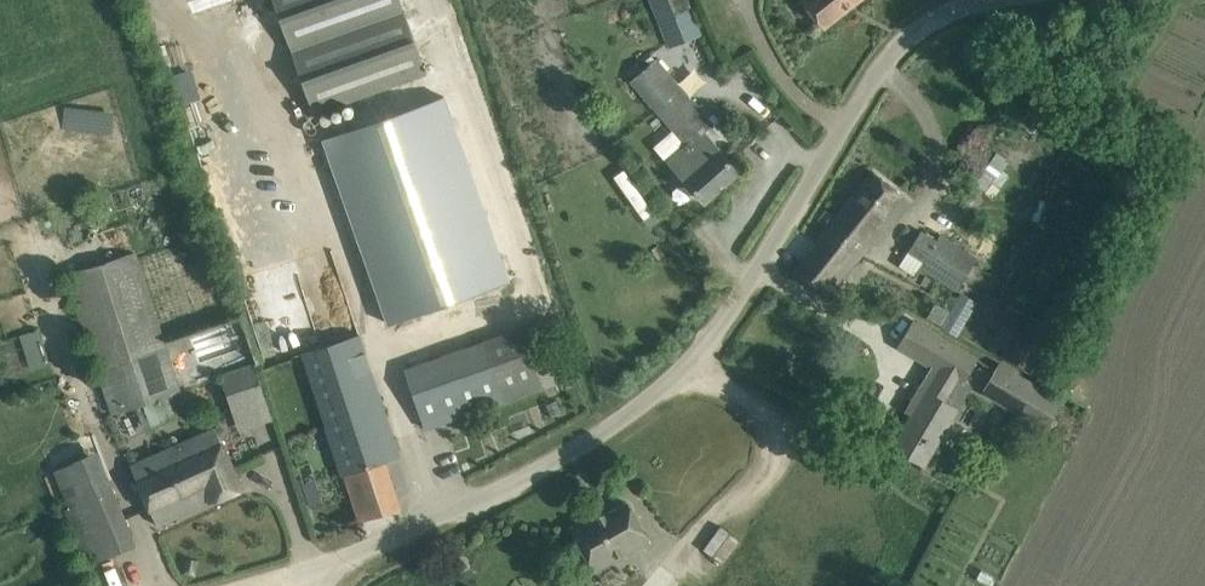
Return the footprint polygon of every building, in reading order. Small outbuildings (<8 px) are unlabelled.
[(316,114),(426,73),(400,0),(275,0),(316,114)] [(687,0),(650,0),(659,21),(690,7),(687,0)] [(824,27),(859,0),(803,0),(824,27)] [(703,57),(684,57),(684,85),(703,85),(703,57)] [(713,123),(697,105),(656,59),(632,80),(688,144),(671,159),(687,177),(685,179),(705,201),(738,171),(703,132),(713,123)] [(392,337),(511,295),(447,112),(328,154),(392,337)] [(624,168),(613,175),(644,218),(654,210),(624,168)] [(867,255),(911,201),(874,171),(794,271),(825,297),(865,253),(867,255)] [(923,261),(920,266),(957,290),(978,258),(941,234),(937,240),(922,230),(909,251),(923,261)] [(180,391),(134,252),(67,274),(113,413),(180,391)] [(948,315),(956,319),(964,324),(977,301),(961,292),(948,315)] [(266,363),(319,342),(305,306),(252,327),(266,363)] [(912,414),(893,446),(914,458),(924,464),(939,440),(951,420),(958,408),(970,388),(961,382),(976,357),(935,333),(914,321),(899,346),(932,365),(943,372),(930,392),(926,390),(912,414)] [(1045,322),(1037,336),(1048,342),(1056,328),(1054,326),(1045,322)] [(544,387),(523,326),(404,367),(425,428),(544,387)] [(49,363),(38,327),(2,337),(0,331),(0,378),(49,363)] [(359,334),(303,353),(342,475),(346,473),(361,519),(399,506),(384,461),(399,456),(359,334)] [(251,362),(219,374),(228,401),(261,390),(251,362)] [(1014,370),(996,400),(1032,422),(1050,391),(1014,370)] [(213,426),(183,440),(161,451),(160,449),(139,459),(131,463),(149,502),(159,524),(243,485),(233,463),(213,426)] [(88,564),(98,560),(136,544),(126,522),(97,451),(54,468),(70,506),(65,509),(79,541),(88,564)] [(572,527),(593,565),(610,555),(613,560),(648,540),(627,502),(599,517),(597,513),(572,527)] [(721,561),(737,539),(717,524),(701,546),(721,561)]
